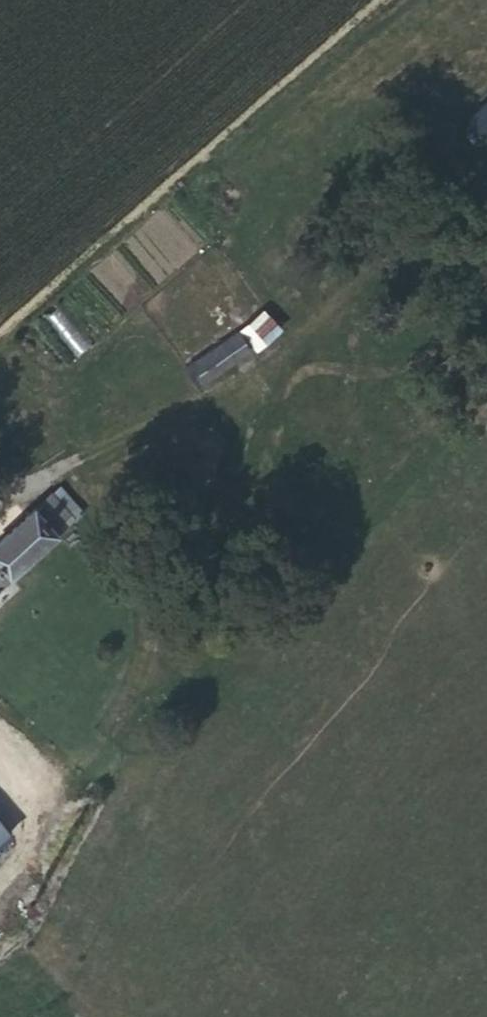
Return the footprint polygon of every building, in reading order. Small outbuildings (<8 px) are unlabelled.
[(483,131),(486,127),(486,91),(465,113),(483,131)] [(303,293),(260,331),(282,357),(326,319),(303,293)] [(59,302),(44,316),(76,354),(92,341),(59,302)] [(257,333),(206,360),(223,391),(275,363),(257,333)] [(96,523),(74,497),(17,546),(3,558),(0,560),(0,607),(96,523)] [(17,546),(4,532),(0,536),(0,555),(3,558),(17,546)] [(19,857),(33,846),(0,801),(0,832),(19,857)] [(19,857),(0,832),(0,870),(19,857)]
